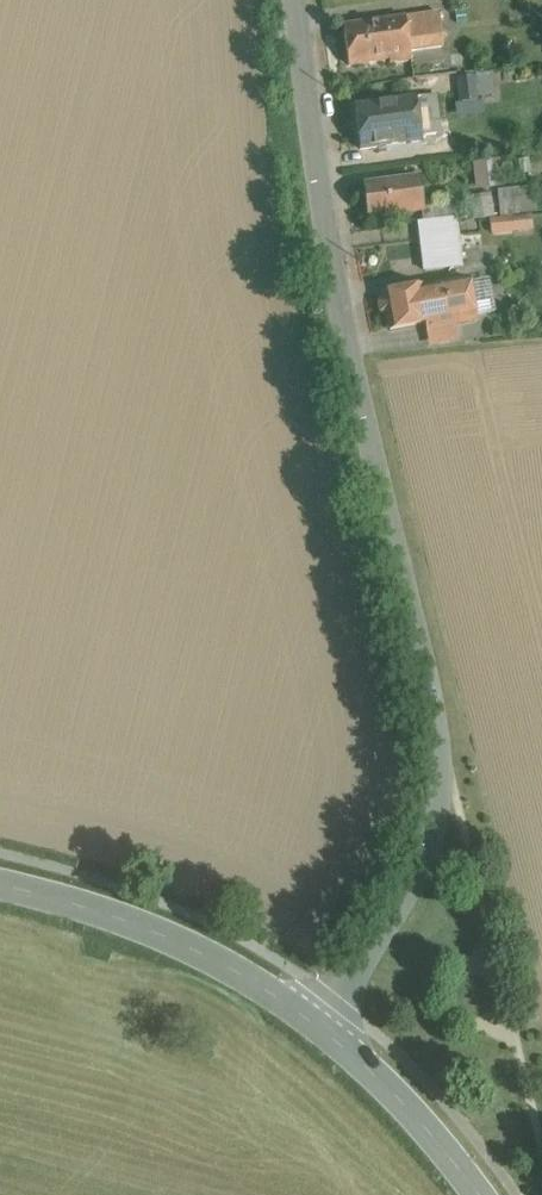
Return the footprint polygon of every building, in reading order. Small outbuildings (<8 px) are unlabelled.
[(439,13),(344,26),(349,66),(390,60),(390,64),(412,61),(410,52),(444,47),(439,13)] [(476,77),(456,80),(460,103),(480,100),(476,77)] [(436,96),(355,107),(360,150),(422,141),(422,137),(442,134),(436,96)] [(474,187),(502,186),(501,157),(473,159),(474,187)] [(418,178),(365,184),(370,219),(420,212),(423,212),(423,210),(418,178)] [(497,193),(500,217),(537,213),(535,197),(522,198),(521,191),(497,193)] [(420,212),(422,224),(458,220),(455,205),(423,210),(423,212),(420,212)] [(522,217),(491,220),(492,234),(523,231),(522,217)] [(421,240),(459,235),(458,220),(422,224),(420,224),(421,240)] [(459,235),(421,240),(425,272),(463,267),(459,235)] [(422,288),(426,324),(427,329),(480,321),(472,278),(422,288)] [(426,324),(422,288),(422,287),(383,295),(384,300),(380,304),(382,312),(386,315),(389,330),(426,324)]
